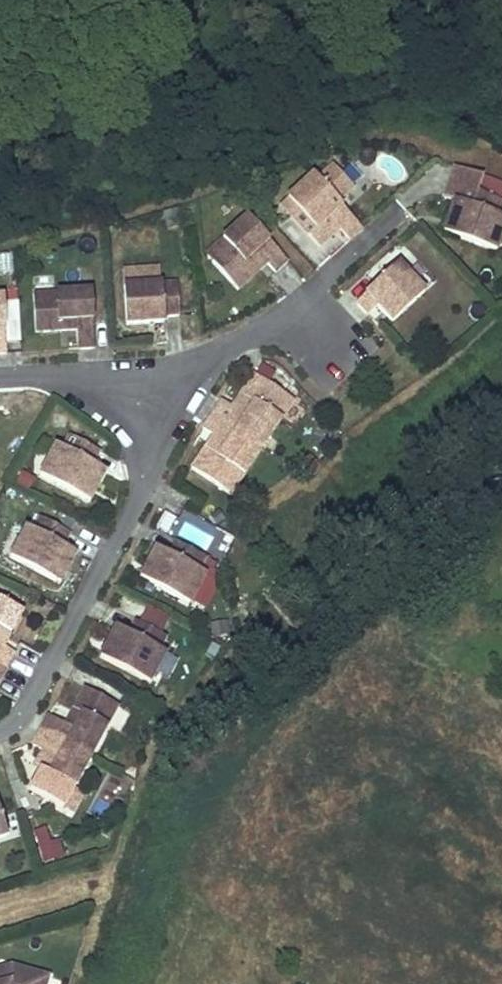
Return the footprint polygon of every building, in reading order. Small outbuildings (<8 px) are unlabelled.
[(357,245),(370,233),(321,179),(295,202),(306,214),(299,220),(327,252),(340,239),(334,233),(340,227),(347,234),(357,245)] [(477,193),(472,208),(458,204),(452,221),(462,224),(457,239),(501,254),(501,201),(477,193)] [(306,214),(295,202),(288,209),(299,220),(306,214)] [(284,276),(297,264),(255,220),(231,243),(238,250),(221,266),(247,294),(265,277),(261,272),(272,262),(276,266),(284,276)] [(457,239),(462,224),(452,221),(447,236),(457,239)] [(334,233),(340,239),(347,234),(340,227),(334,233)] [(238,250),(231,243),(214,259),(221,266),(238,250)] [(261,272),(265,277),(276,266),(272,262),(261,272)] [(408,267),(365,306),(376,319),(385,311),(400,327),(434,296),(408,267)] [(169,323),(185,320),(179,289),(126,299),(134,337),(170,329),(169,323)] [(83,352),(99,351),(96,294),(38,297),(40,335),(82,333),(83,352)] [(13,356),(10,299),(0,300),(0,357),(13,356)] [(229,404),(220,419),(261,447),(280,419),(272,414),(285,395),(262,379),(248,400),(253,403),(244,415),(239,412),(229,404)] [(285,395),(272,414),(280,419),(293,400),(285,395)] [(239,412),(244,415),(253,403),(248,400),(239,412)] [(261,447),(220,419),(210,433),(220,440),(225,443),(217,455),(212,452),(198,472),(222,488),(235,469),(243,474),(261,447)] [(115,456),(81,438),(73,452),(67,465),(60,461),(51,478),(96,502),(104,488),(113,493),(121,477),(108,470),(115,456)] [(220,440),(212,452),(217,455),(225,443),(220,440)] [(67,449),(60,461),(67,465),(73,452),(67,449)] [(235,469),(222,488),(230,494),(243,474),(235,469)] [(104,488),(96,502),(106,507),(113,493),(104,488)] [(80,537),(46,519),(38,533),(31,545),(25,542),(15,559),(61,583),(68,570),(77,575),(86,558),(72,551),(80,537)] [(31,529),(25,542),(31,545),(38,533),(31,529)] [(177,558),(164,551),(155,567),(164,572),(156,586),(202,610),(211,593),(204,589),(211,577),(219,563),(184,544),(177,558)] [(148,581),(156,586),(164,572),(155,567),(148,581)] [(68,570),(61,583),(70,588),(77,575),(68,570)] [(217,581),(211,577),(204,589),(211,593),(217,581)] [(13,669),(21,654),(10,648),(4,645),(11,632),(17,635),(29,614),(4,600),(0,607),(0,662),(13,669)] [(136,638),(123,631),(115,647),(124,652),(116,666),(161,690),(170,673),(164,669),(170,657),(178,643),(144,624),(136,638)] [(10,648),(17,635),(11,632),(4,645),(10,648)] [(107,661),(116,666),(124,652),(115,647),(107,661)] [(177,660),(170,657),(164,669),(170,673),(177,660)] [(13,669),(0,662),(0,682),(5,684),(13,669)] [(56,719),(48,734),(98,761),(126,709),(92,692),(73,728),(56,719)] [(98,761),(48,734),(40,749),(57,758),(38,794),(71,812),(98,761)] [(12,840),(1,802),(0,803),(0,843),(12,840)] [(44,865),(62,859),(50,827),(33,833),(44,865)] [(0,963),(0,983),(46,983),(50,972),(11,960),(0,963)]
